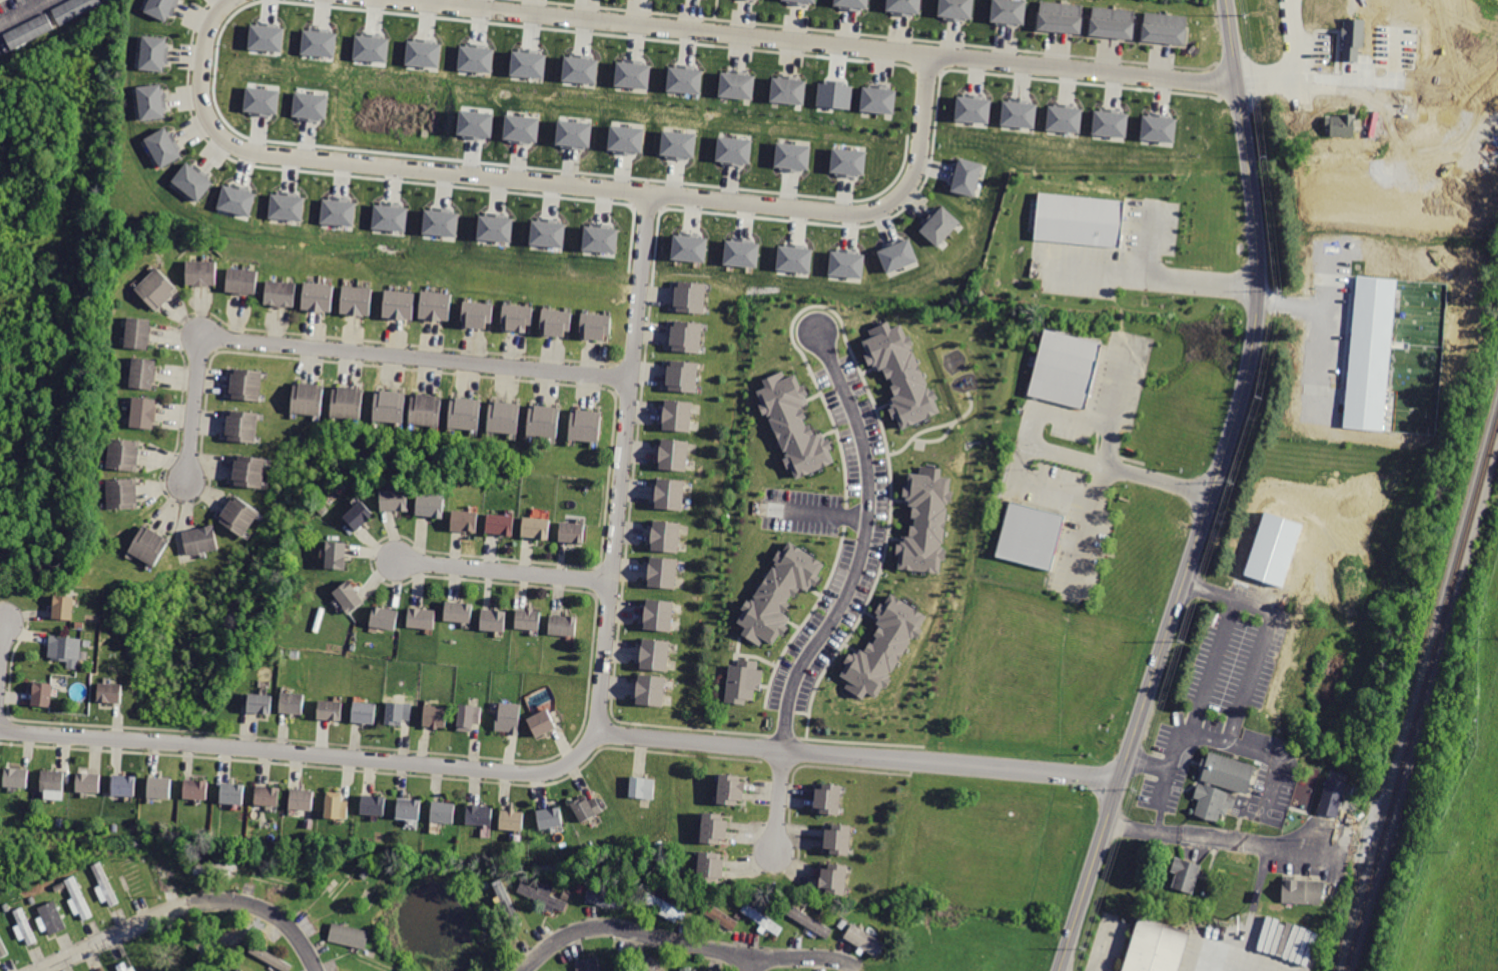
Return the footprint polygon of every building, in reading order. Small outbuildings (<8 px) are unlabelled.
[(63,24),(104,2),(103,0),(69,0),(54,8),(63,24)] [(143,11),(165,22),(175,0),(149,0),(143,11)] [(836,7),(869,10),(870,0),(837,0),(836,7)] [(887,12),(923,15),(925,0),(888,0),(887,12)] [(940,16),(973,19),(974,0),(941,0),(940,16)] [(994,23),(1026,26),(1028,0),(995,0),(994,23)] [(1040,0),(1038,28),(1080,31),(1083,4),(1040,0)] [(1093,6),(1090,33),(1134,38),(1137,10),(1093,6)] [(1145,12),(1142,40),(1185,44),(1188,16),(1145,12)] [(4,34),(12,50),(55,29),(47,13),(4,34)] [(1362,61),(1363,18),(1343,18),(1342,60),(1362,61)] [(285,27),(251,23),(248,48),(283,52),(285,27)] [(301,53),(335,57),(338,33),(304,28),(301,53)] [(388,62),(390,35),(366,34),(366,35),(355,34),(354,60),(388,62)] [(143,35),(139,71),(164,74),(167,37),(143,35)] [(441,42),(407,40),(406,65),(440,66),(441,42)] [(495,48),(460,43),(457,69),(492,73),(495,48)] [(510,74),(544,78),(547,53),(513,49),(510,74)] [(599,59),(565,55),(562,80),(596,83),(599,59)] [(648,89),(651,64),(617,61),(614,85),(648,89)] [(703,70),(669,65),(666,90),(700,94),(703,70)] [(720,70),(718,97),(752,100),(754,73),(720,70)] [(773,74),(770,102),(804,105),(806,77),(773,74)] [(851,108),(852,84),(817,83),(816,106),(851,108)] [(136,87),(142,122),(167,118),(162,84),(136,87)] [(865,84),(862,111),(895,115),(898,88),(865,84)] [(243,111),(278,115),(280,89),(246,86),(243,111)] [(293,117),(327,118),(328,93),(294,92),(293,117)] [(991,99),(956,96),(954,120),(989,123),(991,99)] [(1000,124),(1034,128),(1037,104),(1003,99),(1000,124)] [(1046,130),(1081,132),(1082,107),(1047,105),(1046,130)] [(1091,133),(1126,138),(1129,112),(1094,108),(1091,133)] [(492,137),(493,112),(459,110),(458,135),(492,137)] [(1177,118),(1143,114),(1140,139),(1174,143),(1177,118)] [(1326,115),(1327,136),(1354,136),(1354,114),(1326,115)] [(538,142),(539,116),(505,115),(504,140),(538,142)] [(590,147),(591,121),(557,120),(556,146),(590,147)] [(166,126),(147,138),(163,166),(183,155),(166,126)] [(643,151),(643,126),(609,127),(609,152),(643,151)] [(696,132),(662,130),(660,156),(695,158),(696,132)] [(750,162),(751,138),(717,137),(716,161),(750,162)] [(774,166),(808,170),(811,145),(777,141),(774,166)] [(865,175),(866,150),(831,148),(830,174),(865,175)] [(983,163),(959,157),(950,190),(973,197),(983,163)] [(187,162),(172,182),(198,201),(213,181),(187,162)] [(217,209),(251,215),(256,191),(222,185),(217,209)] [(305,195),(271,191),(268,217),(303,221),(305,195)] [(354,226),(357,201),(323,196),(320,222),(354,226)] [(1041,196),(1036,241),(1123,251),(1128,205),(1041,196)] [(406,231),(409,207),(375,203),(372,227),(406,231)] [(942,205),(920,232),(939,248),(961,220),(942,205)] [(459,213),(426,208),(422,232),(456,237),(459,213)] [(512,240),(512,216),(478,215),(478,239),(512,240)] [(563,248),(566,223),(532,219),(529,243),(563,248)] [(582,249),(616,253),(619,228),(584,225),(582,249)] [(708,238),(673,233),(671,258),(705,262),(708,238)] [(884,272),(917,262),(911,239),(878,248),(884,272)] [(724,264),(758,266),(759,242),(725,240),(724,264)] [(777,270),(811,272),(812,248),(778,245),(777,270)] [(828,274),(862,278),(865,253),(831,249),(828,274)] [(187,259),(187,286),(217,287),(217,260),(187,259)] [(135,288),(157,311),(179,290),(157,267),(135,288)] [(230,267),(228,294),(258,296),(260,269),(230,267)] [(1357,276),(1343,426),(1383,430),(1397,279),(1357,276)] [(267,280),(265,307),(297,310),(299,283),(267,280)] [(678,281),(676,311),(706,314),(708,284),(678,281)] [(305,282),(302,309),(333,312),(336,285),(305,282)] [(345,285),(342,314),(373,317),(375,287),(345,285)] [(386,289),(383,316),(413,320),(416,293),(386,289)] [(424,290),(420,318),(451,322),(454,293),(424,290)] [(466,299),(463,327),(492,330),(495,302),(466,299)] [(505,303),(502,329),(532,332),(535,306),(505,303)] [(543,308),(541,334),(571,336),(573,310),(543,308)] [(583,313),(581,338),(611,340),(612,315),(583,313)] [(128,316),(125,347),(148,349),(151,318),(128,316)] [(675,320),(672,350),(702,353),(705,323),(675,320)] [(901,428),(940,412),(936,402),(937,396),(934,389),(926,387),(927,384),(911,346),(914,338),(906,336),(901,324),(890,328),(888,321),(868,329),(871,337),(862,341),(866,351),(865,356),(868,365),(881,368),(882,368),(887,378),(893,379),(891,387),(893,393),(889,410),(892,417),(897,418),(901,428)] [(1048,330),(1030,394),(1086,410),(1104,346),(1048,330)] [(135,357),(132,385),(155,388),(158,359),(135,357)] [(671,360),(669,390),(699,392),(701,362),(671,360)] [(234,368),(231,398),(261,401),(264,371),(234,368)] [(835,463),(830,449),(832,447),(829,437),(824,439),(821,431),(814,434),(814,433),(803,419),(806,417),(803,406),(809,401),(805,387),(797,377),(796,373),(786,377),(783,371),(762,378),(765,387),(756,390),(761,402),(759,404),(763,416),(769,414),(780,444),(787,454),(783,458),(784,460),(793,472),(795,477),(835,463)] [(296,383),(293,412),(323,415),(326,385),(296,383)] [(334,386),(333,416),(363,418),(365,388),(334,386)] [(377,389),(375,419),(405,422),(407,392),(377,389)] [(413,393),(410,424),(441,427),(444,396),(413,393)] [(135,397),(131,426),(154,429),(158,400),(135,397)] [(452,398),(450,428),(480,430),(482,400),(452,398)] [(665,400),(663,428),(692,430),(694,402),(665,400)] [(491,401),(489,430),(520,432),(522,404),(491,401)] [(530,404),(528,435),(558,438),(561,407),(530,404)] [(574,408),(570,438),(601,442),(604,411),(574,408)] [(231,410),(228,441),(258,445),(261,413),(231,410)] [(111,438),(108,467),(138,470),(141,441),(111,438)] [(663,438),(660,468),(686,470),(689,441),(663,438)] [(237,454),(234,486),(265,489),(267,457),(237,454)] [(897,568),(940,573),(941,560),(945,560),(946,548),(942,547),(947,502),(950,502),(952,477),(941,476),(941,468),(920,466),(919,473),(907,472),(904,498),(913,499),(909,536),(901,535),(897,568)] [(107,480),(110,509),(139,507),(136,477),(107,480)] [(658,477),(655,509),(682,511),(685,480),(658,477)] [(382,489),(383,512),(410,511),(409,488),(382,489)] [(238,494),(220,520),(244,536),(262,511),(238,494)] [(418,494),(416,515),(445,518),(446,497),(418,494)] [(362,499),(342,517),(354,531),(374,513),(362,499)] [(1012,504),(997,555),(1051,571),(1066,520),(1012,504)] [(453,508),(451,531),(477,533),(479,510),(453,508)] [(488,512),(487,534),(515,536),(516,514),(488,512)] [(524,515),(522,537),(549,539),(551,518),(524,515)] [(654,519),(651,551),(680,553),(683,522),(654,519)] [(561,521),(559,542),(586,544),(588,523),(561,521)] [(183,528),(188,554),(220,548),(215,522),(183,528)] [(143,528),(129,550),(154,565),(168,542),(143,528)] [(826,563),(787,540),(752,600),(749,598),(736,621),(746,627),(741,634),(760,645),(764,639),(773,645),(779,633),(782,635),(792,617),(783,613),(794,595),(795,596),(800,587),(809,592),(826,563)] [(329,542),(328,569),(348,570),(349,543),(329,542)] [(651,555),(648,586),(676,589),(679,558),(651,555)] [(350,578),(333,592),(349,612),(366,599),(350,578)] [(56,593),(53,620),(74,622),(77,596),(56,593)] [(927,615),(889,593),(877,613),(883,617),(860,657),(851,652),(838,674),(848,680),(844,687),(863,698),(866,692),(878,698),(890,677),(889,676),(912,636),(916,639),(923,628),(920,626),(927,615)] [(446,598),(443,622),(472,624),(474,601),(446,598)] [(647,598),(644,628),(672,631),(675,601),(647,598)] [(410,604),(408,627),(435,628),(437,605),(410,604)] [(374,605),(370,628),(396,631),(399,608),(374,605)] [(482,605),(480,629),(505,630),(506,607),(482,605)] [(517,607),(515,630),(540,632),(542,609),(517,607)] [(550,612),(548,634),(577,636),(578,613),(550,612)] [(51,634),(48,658),(64,660),(64,667),(80,668),(83,637),(51,634)] [(643,638),(640,668),(668,671),(671,641),(643,638)] [(758,660),(738,658),(737,665),(728,664),(725,702),(746,704),(746,699),(754,699),(755,689),(761,690),(763,669),(757,669),(758,660)] [(641,674),(637,706),(665,709),(668,677),(641,674)] [(34,679),(31,709),(51,712),(55,681),(34,679)] [(99,680),(98,705),(123,706),(124,682),(99,680)] [(283,690),(281,712),(305,714),(307,692),(283,690)] [(249,692),(248,712),(273,714),(274,694),(249,692)] [(319,699),(319,721),(343,722),(343,699),(319,699)] [(354,700),(352,722),(377,724),(379,702),(354,700)] [(388,700),(386,725),(400,727),(401,718),(414,719),(415,702),(388,700)] [(498,701),(495,731),(519,733),(522,703),(498,701)] [(459,703),(457,730),(471,731),(471,725),(482,725),(484,704),(459,703)] [(426,704),(424,726),(449,728),(451,706),(426,704)] [(527,718),(536,737),(557,728),(549,708),(527,718)] [(1206,749),(1190,799),(1197,802),(1192,816),(1216,824),(1221,810),(1232,814),(1238,794),(1253,799),(1263,767),(1206,749)] [(6,766),(5,787),(30,789),(32,768),(6,766)] [(43,770),(42,791),(66,792),(66,771),(43,770)] [(77,772),(76,792),(102,794),(103,773),(77,772)] [(116,772),(114,795),(137,797),(139,774),(116,772)] [(720,772),(717,800),(745,804),(748,776),(720,772)] [(632,775),(630,800),(656,802),(658,777),(632,775)] [(149,776),(148,799),(173,800),(174,776),(149,776)] [(1316,812),(1336,817),(1346,782),(1326,776),(1316,812)] [(186,777),(185,798),(209,799),(209,777),(186,777)] [(223,780),(222,802),(247,803),(248,782),(223,780)] [(818,783),(815,815),(838,817),(841,786),(818,783)] [(256,785),(255,807),(282,808),(282,786),(256,785)] [(291,787),(290,810),(315,811),(316,788),(291,787)] [(364,791),(361,815),(386,817),(388,794),(364,791)] [(326,792),(326,820),(348,820),(348,803),(342,801),(342,792),(326,792)] [(574,803),(584,823),(605,812),(595,793),(574,803)] [(399,796),(397,819),(420,822),(423,798),(399,796)] [(433,800),(431,822),(454,824),(456,802),(433,800)] [(470,803),(468,824),(493,826),(495,805),(470,803)] [(535,809),(539,832),(565,827),(561,804),(535,809)] [(501,807),(499,830),(523,832),(525,810),(501,807)] [(705,812),(702,841),(729,844),(732,815),(705,812)] [(828,825),(826,854),(850,856),(853,826),(828,825)] [(701,851),(698,880),(722,883),(726,853),(701,851)] [(1176,853),(1170,872),(1177,874),(1173,886),(1193,893),(1203,862),(1176,853)] [(100,862),(89,868),(109,907),(120,902),(100,862)] [(821,863),(819,891),(848,892),(849,865),(821,863)] [(76,874),(64,879),(83,922),(95,917),(76,874)] [(491,882),(508,926),(522,920),(505,876),(491,882)] [(526,876),(519,891),(564,912),(571,897),(526,876)] [(1286,879),(1285,902),(1325,904),(1326,881),(1286,879)] [(583,887),(581,900),(625,907),(627,894),(583,887)] [(649,890),(643,902),(682,921),(688,909),(649,890)] [(701,894),(694,904),(731,931),(739,921),(701,894)] [(55,898),(37,907),(52,937),(70,928),(55,898)] [(747,901),(740,911),(780,938),(786,928),(747,901)] [(832,930),(791,902),(784,912),(826,939),(832,930)] [(24,905),(13,910),(28,945),(39,940),(24,905)] [(195,942),(202,957),(250,933),(243,918),(195,942)] [(1119,970),(1177,970),(1188,936),(1134,918),(1119,970)] [(369,930),(332,922),(328,940),(365,949),(369,930)] [(843,938),(877,956),(885,941),(851,923),(843,938)] [(2,962),(13,956),(0,931),(0,958),(2,962)] [(293,964),(253,944),(249,953),(284,970),(289,970),(293,964)] [(583,970),(603,970),(600,957),(581,961),(583,970)] [(116,970),(131,970),(127,961),(114,967),(116,970)]
